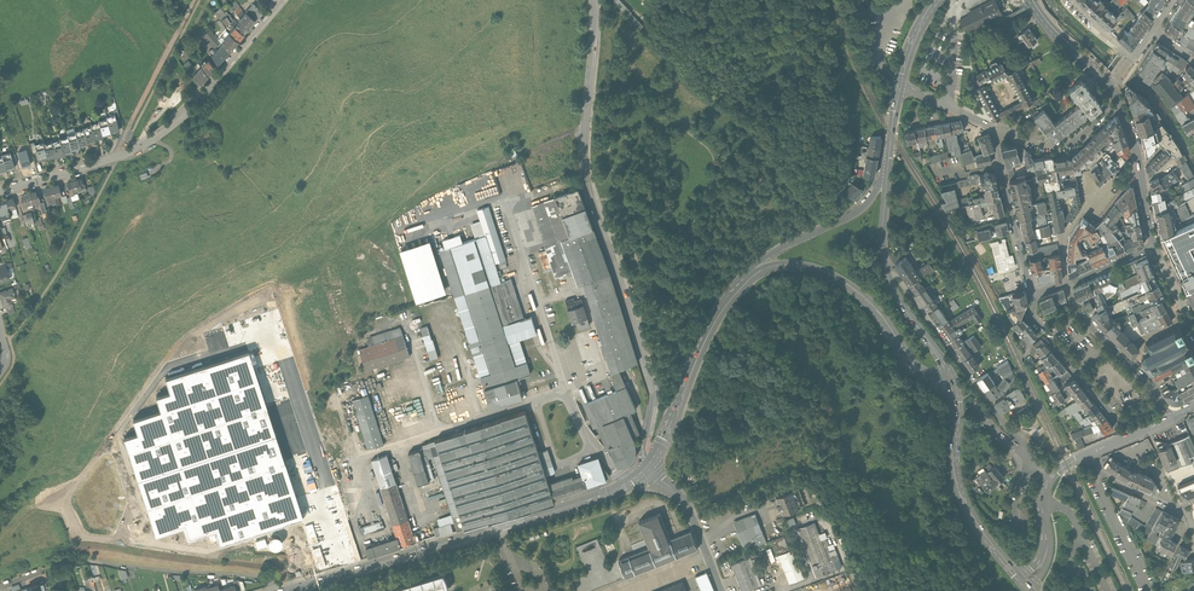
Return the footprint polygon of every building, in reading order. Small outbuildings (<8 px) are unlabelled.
[(235,1),(236,2),(231,6),(234,10),(237,8),(236,7),(245,0),(236,0),(235,1)] [(614,1),(635,25),(640,20),(622,0),(615,0),(614,1)] [(960,20),(966,32),(991,19),(992,21),(994,19),(1000,16),(999,14),(1000,14),(1001,13),(994,1),(994,0),(991,1),(992,2),(984,7),(983,6),(981,7),(981,8),(969,14),(970,15),(960,20)] [(1085,8),(1096,18),(1105,8),(1109,4),(1105,0),(1104,0),(1103,1),(1101,0),(1098,0),(1097,0),(1092,0),(1085,8)] [(1118,0),(1112,0),(1110,2),(1118,9),(1126,0),(1119,0),(1118,0)] [(1144,10),(1147,6),(1146,4),(1144,6),(1142,4),(1143,3),(1140,0),(1139,0),(1137,2),(1144,9),(1144,10)] [(1144,10),(1153,17),(1158,9),(1150,3),(1151,3),(1148,0),(1140,0),(1143,3),(1142,4),(1144,6),(1146,4),(1147,6),(1144,10)] [(1148,0),(1151,3),(1150,3),(1158,9),(1164,0),(1148,0)] [(1190,0),(1184,0),(1181,4),(1191,11),(1193,7),(1193,3),(1190,0)] [(253,3),(248,10),(257,17),(262,11),(253,3)] [(1176,12),(1186,18),(1188,14),(1191,11),(1181,4),(1176,12)] [(244,14),(239,7),(237,8),(234,10),(240,19),(244,14)] [(1123,12),(1131,21),(1133,19),(1135,17),(1127,7),(1123,12)] [(226,15),(221,8),(216,12),(221,19),(226,15)] [(1105,8),(1096,18),(1108,28),(1117,18),(1105,8)] [(1144,10),(1144,9),(1136,20),(1145,28),(1153,17),(1144,10)] [(248,10),(244,14),(240,19),(249,26),(257,17),(248,10)] [(1176,12),(1170,21),(1181,28),(1183,25),(1184,26),(1184,25),(1183,24),(1187,19),(1186,18),(1176,12)] [(230,22),(226,15),(221,19),(226,25),(227,24),(232,29),(229,32),(238,40),(244,33),(230,22)] [(249,26),(240,19),(236,23),(236,21),(233,19),(230,22),(244,33),(249,26)] [(1145,28),(1136,20),(1135,22),(1134,21),(1134,20),(1133,19),(1131,21),(1132,23),(1133,24),(1130,28),(1131,29),(1139,36),(1145,28)] [(1179,31),(1181,28),(1170,21),(1165,29),(1165,32),(1175,38),(1177,35),(1178,35),(1180,32),(1179,31)] [(238,40),(229,32),(223,25),(214,34),(221,42),(221,41),(223,43),(230,49),(238,40)] [(1006,34),(1008,38),(1017,32),(1015,28),(1006,34)] [(1020,34),(1024,39),(1018,43),(1024,50),(1037,40),(1029,28),(1020,34)] [(1117,37),(1125,43),(1132,35),(1128,32),(1124,29),(1117,37)] [(1132,35),(1125,43),(1129,47),(1132,47),(1139,36),(1131,29),(1128,32),(1132,35)] [(202,34),(206,38),(210,34),(207,30),(202,34)] [(1192,36),(1187,32),(1186,32),(1183,36),(1179,41),(1186,46),(1192,36)] [(230,49),(223,43),(218,49),(217,50),(224,56),(230,49)] [(1164,56),(1176,64),(1178,60),(1167,53),(1165,53),(1168,49),(1158,43),(1156,43),(1152,49),(1164,56)] [(224,56),(217,50),(218,49),(216,47),(210,54),(218,64),(224,56)] [(1148,56),(1159,63),(1164,56),(1152,49),(1148,56)] [(1148,56),(1144,62),(1155,70),(1159,63),(1148,56)] [(1176,64),(1164,56),(1159,63),(1166,67),(1171,71),(1172,69),(1174,70),(1177,65),(1176,64)] [(1039,57),(1029,62),(1033,69),(1037,68),(1036,65),(1041,62),(1039,57)] [(1180,57),(1178,60),(1176,64),(1177,65),(1180,67),(1182,68),(1187,61),(1180,57)] [(216,68),(208,60),(206,62),(204,60),(201,63),(203,64),(201,67),(210,75),(216,68)] [(196,71),(188,62),(184,65),(191,76),(196,71)] [(1038,100),(1033,101),(1025,85),(1016,69),(1008,74),(1002,62),(988,69),(987,67),(986,68),(981,70),(982,72),(976,75),(979,79),(975,81),(978,89),(976,90),(984,105),(992,121),(994,122),(1001,118),(1011,113),(1022,107),(1025,112),(1036,106),(1035,106),(1040,104),(1038,100)] [(1155,70),(1144,62),(1139,70),(1144,74),(1149,80),(1155,70)] [(1161,74),(1151,82),(1162,95),(1162,96),(1173,83),(1166,76),(1167,75),(1163,70),(1166,67),(1159,63),(1155,70),(1161,74)] [(1190,65),(1185,68),(1186,70),(1183,73),(1182,74),(1183,75),(1184,74),(1189,80),(1193,76),(1193,69),(1190,65)] [(201,67),(196,71),(191,76),(200,85),(210,75),(201,67)] [(1161,74),(1155,70),(1149,80),(1151,82),(1161,74)] [(1178,78),(1173,83),(1179,91),(1185,85),(1181,81),(1178,78)] [(1069,90),(1078,100),(1089,91),(1081,81),(1069,90)] [(1179,91),(1173,83),(1162,96),(1170,106),(1173,104),(1177,101),(1180,99),(1183,96),(1179,91)] [(1048,93),(1053,100),(1057,96),(1061,92),(1059,89),(1058,88),(1053,92),(1051,91),(1048,93)] [(1129,101),(1137,94),(1129,88),(1125,89),(1129,101)] [(1079,107),(1085,115),(1088,112),(1090,115),(1101,105),(1095,98),(1089,91),(1078,100),(1082,104),(1079,107)] [(1183,96),(1180,99),(1186,108),(1187,110),(1193,106),(1193,103),(1188,93),(1183,96)] [(1146,106),(1148,105),(1146,104),(1141,99),(1137,94),(1129,101),(1133,111),(1146,106)] [(1180,99),(1177,101),(1182,111),(1186,108),(1180,99)] [(1186,122),(1188,121),(1182,111),(1177,101),(1173,104),(1170,106),(1171,108),(1180,122),(1184,119),(1186,122)] [(1078,105),(1061,118),(1070,129),(1086,116),(1085,115),(1079,107),(1078,105)] [(1148,114),(1153,112),(1150,109),(1148,105),(1146,106),(1133,111),(1135,119),(1148,114)] [(1042,127),(1052,120),(1044,110),(1040,113),(1035,117),(1042,127)] [(1155,115),(1153,112),(1148,114),(1135,119),(1141,134),(1148,131),(1161,123),(1159,120),(1155,115)] [(116,120),(115,115),(113,116),(113,115),(111,116),(112,116),(106,118),(107,119),(111,133),(119,131),(116,120)] [(1106,125),(1110,130),(1113,127),(1115,129),(1120,122),(1118,117),(1115,116),(1106,125)] [(1054,124),(1052,120),(1042,127),(1054,142),(1070,129),(1061,118),(1054,124)] [(1180,122),(1189,135),(1193,131),(1193,118),(1188,121),(1186,122),(1184,119),(1180,122)] [(107,119),(105,119),(103,119),(103,120),(99,121),(99,122),(103,136),(111,134),(111,133),(107,119)] [(949,123),(951,134),(952,143),(953,146),(954,150),(955,155),(960,154),(961,154),(960,151),(959,145),(958,145),(956,135),(955,134),(954,134),(954,132),(964,130),(961,120),(949,123)] [(99,122),(97,123),(97,122),(95,123),(96,123),(91,124),(91,126),(95,140),(103,137),(103,136),(99,122)] [(1123,131),(1120,122),(1115,129),(1112,132),(1117,137),(1123,131)] [(948,147),(949,147),(953,146),(952,143),(951,134),(949,123),(941,124),(944,136),(944,137),(945,137),(945,136),(947,135),(947,137),(948,147)] [(1161,123),(1148,131),(1152,147),(1154,146),(1153,142),(1156,142),(1156,143),(1157,145),(1159,144),(1170,134),(1161,123)] [(941,124),(935,125),(937,137),(938,144),(939,148),(943,147),(941,138),(940,137),(944,136),(941,124)] [(91,126),(89,126),(89,125),(88,126),(83,128),(83,129),(87,143),(95,141),(95,140),(91,126)] [(935,125),(924,128),(926,139),(931,138),(937,137),(935,125)] [(1112,132),(1110,130),(1106,125),(1091,139),(1095,144),(1099,147),(1108,139),(1108,140),(1105,143),(1108,146),(1111,143),(1117,137),(1112,132)] [(924,128),(914,130),(917,141),(919,141),(919,142),(923,141),(923,140),(926,139),(924,128)] [(87,143),(83,129),(82,130),(82,129),(80,130),(75,131),(76,133),(80,147),(88,144),(87,143)] [(904,134),(907,143),(913,141),(914,144),(916,144),(915,143),(917,142),(917,141),(914,130),(907,131),(904,134)] [(1126,140),(1123,131),(1117,137),(1111,143),(1114,146),(1117,149),(1126,140)] [(1148,131),(1141,134),(1143,143),(1143,153),(1145,155),(1148,154),(1153,149),(1152,147),(1148,131)] [(80,147),(76,133),(74,133),(72,133),(67,135),(68,136),(72,150),(80,148),(80,147)] [(988,153),(994,151),(988,134),(978,137),(983,154),(988,153)] [(1164,149),(1170,156),(1171,155),(1173,155),(1175,158),(1182,155),(1178,146),(1170,134),(1159,144),(1164,149)] [(68,136),(66,137),(66,136),(64,137),(60,139),(60,140),(64,154),(72,151),(72,150),(68,136)] [(879,149),(882,137),(871,137),(869,145),(869,147),(879,149)] [(917,141),(917,142),(919,149),(923,148),(923,145),(927,144),(926,139),(923,140),(923,141),(919,142),(919,141),(917,141)] [(1095,144),(1091,139),(1072,157),(1075,172),(1077,171),(1077,172),(1082,171),(1082,169),(1082,166),(1086,162),(1100,148),(1099,147),(1095,144)] [(58,140),(57,140),(57,141),(52,142),(56,156),(56,157),(64,155),(64,154),(60,140),(58,140)] [(1130,150),(1126,140),(1117,149),(1113,153),(1117,156),(1121,152),(1125,157),(1130,150)] [(51,141),(50,141),(48,142),(43,143),(47,157),(48,159),(56,156),(52,142),(51,141)] [(43,142),(41,143),(41,142),(39,143),(40,143),(35,144),(37,152),(39,160),(47,157),(43,143),(43,142)] [(1114,146),(1111,143),(1108,146),(1102,151),(1106,154),(1107,153),(1114,146)] [(1014,162),(1015,165),(1021,164),(1017,147),(1016,146),(1001,149),(1006,168),(1012,166),(1011,162),(1010,162),(1009,159),(1014,158),(1015,161),(1014,162)] [(1113,153),(1117,149),(1114,146),(1107,153),(1115,159),(1116,158),(1117,156),(1113,153)] [(867,156),(878,158),(879,149),(869,147),(868,152),(867,156)] [(1157,156),(1163,163),(1170,156),(1164,149),(1157,156)] [(26,150),(18,152),(22,167),(30,164),(26,150)] [(977,170),(976,166),(975,162),(974,162),(973,158),(971,153),(972,153),(971,150),(970,150),(961,154),(960,154),(965,173),(977,170)] [(1029,169),(1034,167),(1032,160),(1030,152),(1026,150),(1024,154),(1025,157),(1026,162),(1028,169),(1029,169)] [(10,152),(9,152),(8,152),(6,153),(7,153),(2,154),(2,156),(6,170),(15,167),(13,163),(11,154),(10,152)] [(1120,163),(1125,157),(1121,152),(1117,156),(1116,158),(1120,163)] [(918,161),(922,160),(920,153),(913,155),(912,155),(918,161)] [(976,157),(973,158),(974,162),(975,162),(976,166),(991,164),(988,153),(983,154),(976,156),(976,157)] [(1115,170),(1120,163),(1116,158),(1115,159),(1107,153),(1106,154),(1101,159),(1103,160),(1106,163),(1115,170)] [(942,160),(940,154),(930,158),(931,164),(942,160)] [(1175,158),(1178,166),(1185,161),(1182,155),(1175,158)] [(875,177),(878,158),(867,156),(866,159),(864,173),(863,176),(875,177)] [(1055,170),(1053,160),(1053,158),(1051,156),(1044,158),(1045,165),(1046,169),(1047,171),(1048,179),(1050,178),(1057,177),(1055,170)] [(1150,163),(1156,170),(1163,163),(1157,156),(1150,163)] [(1053,160),(1055,170),(1059,169),(1059,172),(1070,170),(1070,173),(1075,172),(1072,157),(1053,160)] [(1045,165),(1044,158),(1032,160),(1034,167),(1029,169),(1030,171),(1035,169),(1037,177),(1039,182),(1046,180),(1048,180),(1048,179),(1047,171),(1043,171),(1043,169),(1042,166),(1045,165)] [(1105,169),(1101,163),(1100,160),(1091,167),(1090,170),(1099,186),(1110,176),(1103,170),(1105,169)] [(1110,176),(1115,170),(1106,163),(1103,160),(1101,163),(1105,169),(1103,170),(1110,176)] [(1185,161),(1178,166),(1183,173),(1189,169),(1185,161)] [(1149,176),(1156,170),(1150,163),(1146,167),(1148,177),(1149,176)] [(1189,169),(1183,173),(1188,181),(1193,178),(1189,169)] [(1167,174),(1173,182),(1178,178),(1172,171),(1167,174)] [(996,183),(994,172),(980,176),(977,174),(969,176),(967,179),(968,179),(969,186),(982,182),(983,186),(984,186),(996,183)] [(1159,180),(1166,188),(1173,182),(1167,174),(1159,180)] [(1071,185),(1077,184),(1076,176),(1071,177),(1067,178),(1068,186),(1071,185)] [(1009,181),(1013,197),(1029,193),(1027,184),(1024,184),(1023,177),(1009,181)] [(1068,186),(1067,178),(1057,180),(1058,182),(1046,184),(1047,190),(1068,186)] [(1158,186),(1161,191),(1166,188),(1159,180),(1158,178),(1149,182),(1151,191),(1158,186)] [(1185,183),(1192,195),(1193,194),(1193,178),(1188,181),(1185,183)] [(82,183),(81,179),(79,180),(79,179),(74,181),(77,194),(86,191),(84,182),(82,183)] [(958,188),(969,186),(968,179),(957,182),(958,188)] [(74,181),(69,182),(69,183),(68,183),(68,185),(66,186),(67,190),(68,189),(70,196),(77,194),(74,181)] [(991,199),(1000,197),(996,183),(984,186),(985,191),(984,191),(985,196),(984,198),(982,197),(973,199),(974,203),(991,199)] [(1182,193),(1186,199),(1192,195),(1185,183),(1180,185),(1184,192),(1182,193)] [(854,200),(864,189),(853,184),(845,192),(854,200)] [(1074,203),(1081,203),(1077,184),(1071,185),(1073,194),(1074,203)] [(52,187),(56,203),(57,206),(60,205),(58,196),(61,195),(58,185),(52,187)] [(1047,190),(1052,212),(1061,211),(1058,196),(1073,194),(1071,185),(1068,186),(1047,190)] [(1128,198),(1129,205),(1125,208),(1122,211),(1125,215),(1132,210),(1136,206),(1133,186),(1130,186),(1124,193),(1128,198)] [(1153,200),(1164,198),(1165,197),(1161,191),(1158,186),(1151,191),(1153,200)] [(45,189),(46,192),(44,193),(45,200),(48,199),(50,205),(56,203),(52,187),(45,189)] [(578,286),(583,284),(610,274),(578,188),(532,206),(555,277),(572,271),(578,286)] [(1168,202),(1171,200),(1171,199),(1172,198),(1166,188),(1161,191),(1165,197),(1168,202)] [(957,201),(955,189),(941,192),(946,202),(941,203),(945,211),(959,207),(957,201)] [(36,192),(34,193),(34,192),(29,194),(32,204),(36,202),(37,203),(40,202),(38,195),(37,196),(36,192)] [(1029,193),(1013,197),(1017,209),(1029,206),(1030,206),(1028,197),(1030,196),(1029,193)] [(1124,193),(1115,203),(1122,211),(1125,208),(1129,205),(1128,198),(1124,193)] [(29,194),(24,195),(22,196),(23,199),(21,200),(23,207),(27,205),(32,204),(29,194)] [(1179,196),(1174,198),(1178,204),(1182,202),(1179,196)] [(1004,213),(1000,197),(991,199),(993,208),(995,215),(1004,213)] [(1172,207),(1168,202),(1165,197),(1164,198),(1167,210),(1172,207)] [(12,198),(6,200),(9,210),(15,208),(12,198)] [(966,205),(969,204),(967,198),(957,201),(959,207),(966,205)] [(1153,200),(1155,212),(1167,210),(1164,198),(1153,200)] [(1173,207),(1174,207),(1178,204),(1174,198),(1171,200),(1168,202),(1172,207),(1173,207)] [(993,208),(991,199),(974,203),(969,204),(966,205),(970,221),(983,217),(982,211),(993,208)] [(0,202),(0,211),(2,220),(11,218),(9,210),(6,200),(0,202)] [(1045,203),(1036,204),(1038,214),(1047,212),(1047,211),(1045,203)] [(1081,206),(1081,203),(1074,203),(1064,219),(1064,220),(1073,219),(1081,206)] [(1122,211),(1115,203),(1103,218),(1114,233),(1119,230),(1117,227),(1122,219),(1118,216),(1122,211)] [(1038,214),(1036,204),(1030,206),(1029,206),(1030,211),(1031,211),(1031,212),(1038,214)] [(516,379),(531,374),(519,339),(537,334),(531,316),(524,318),(512,279),(501,283),(495,263),(506,260),(489,206),(477,210),(480,221),(471,224),(475,238),(463,243),(460,234),(443,240),(445,248),(439,250),(484,389),(516,379)] [(1020,220),(1031,218),(1030,211),(1029,206),(1017,209),(1020,220)] [(1125,225),(1139,222),(1136,206),(1132,210),(1125,215),(1126,216),(1122,219),(1125,224),(1125,225)] [(1155,212),(1160,236),(1183,226),(1174,207),(1173,207),(1172,207),(1167,210),(1155,212)] [(1062,210),(1061,211),(1052,212),(1052,216),(1053,221),(1063,220),(1064,220),(1064,219),(1062,210)] [(1033,229),(1037,228),(1044,226),(1044,225),(1047,224),(1046,220),(1044,220),(1043,218),(1045,218),(1044,214),(1031,218),(1032,220),(1031,221),(1033,229)] [(1083,217),(1069,237),(1078,238),(1078,237),(1080,238),(1081,236),(1086,234),(1085,233),(1088,232),(1091,238),(1100,234),(1095,226),(1083,217)] [(1020,220),(1023,231),(1033,229),(1031,221),(1032,220),(1031,218),(1020,220)] [(1114,233),(1103,218),(1098,223),(1103,232),(1109,242),(1117,237),(1114,233)] [(1063,220),(1053,221),(1054,228),(1055,231),(1064,229),(1063,220)] [(1128,231),(1131,231),(1132,237),(1141,233),(1139,222),(1125,225),(1126,229),(1127,229),(1128,231)] [(1160,236),(1186,291),(1193,287),(1193,222),(1183,227),(1183,226),(1160,236)] [(995,226),(996,231),(991,233),(990,230),(977,233),(978,239),(1009,232),(1007,223),(995,226)] [(1095,226),(1100,234),(1103,232),(1098,223),(1095,226)] [(1044,226),(1037,228),(1040,237),(1044,236),(1050,235),(1050,232),(1049,229),(1049,225),(1044,226)] [(1025,241),(1035,238),(1033,229),(1023,231),(1025,241)] [(1103,232),(1100,234),(1105,244),(1107,243),(1109,242),(1103,232)] [(1130,238),(1135,248),(1144,244),(1141,233),(1132,237),(1130,238)] [(25,248),(32,246),(28,236),(22,238),(25,248)] [(1069,237),(1067,261),(1076,259),(1080,258),(1087,255),(1090,254),(1089,250),(1091,249),(1088,248),(1083,246),(1079,239),(1078,238),(1069,237)] [(1117,237),(1109,242),(1107,243),(1108,246),(1112,245),(1116,243),(1117,244),(1121,242),(1117,237)] [(1028,250),(1038,248),(1035,238),(1025,241),(1028,250)] [(1122,243),(1127,252),(1135,248),(1130,238),(1127,240),(1122,243)] [(401,247),(415,300),(445,292),(431,239),(401,247)] [(1009,256),(1005,239),(1001,240),(1002,243),(999,244),(998,242),(992,243),(999,273),(1006,271),(1006,269),(1015,266),(1013,255),(1009,256)] [(1118,245),(1114,247),(1118,256),(1127,252),(1122,243),(1121,242),(1117,244),(1118,245)] [(1105,244),(1103,245),(1110,259),(1118,256),(1114,247),(1112,245),(1108,246),(1107,243),(1105,244)] [(1110,259),(1103,245),(1103,244),(1091,249),(1089,250),(1090,254),(1087,255),(1089,258),(1093,267),(1110,259)] [(921,257),(915,251),(907,253),(906,253),(907,258),(915,262),(918,259),(921,257)] [(1061,266),(1059,254),(1049,256),(1047,256),(1030,260),(1033,272),(1042,270),(1049,269),(1049,268),(1051,268),(1061,266)] [(1130,284),(1153,273),(1147,258),(1146,256),(1122,267),(1124,272),(1133,267),(1134,269),(1137,268),(1138,270),(1136,270),(1137,272),(1138,272),(1139,273),(1127,278),(1130,284)] [(902,275),(913,268),(906,258),(895,266),(902,275)] [(1089,258),(1082,262),(1086,270),(1093,267),(1089,258)] [(1076,264),(1076,259),(1067,261),(1069,277),(1070,278),(1079,274),(1076,268),(1076,264)] [(1079,274),(1086,270),(1082,262),(1076,264),(1076,268),(1079,274)] [(924,274),(934,268),(929,263),(920,269),(923,272),(924,274)] [(1061,266),(1051,268),(1052,273),(1054,273),(1056,284),(1061,282),(1062,280),(1061,266)] [(914,281),(920,277),(913,268),(902,275),(909,285),(914,281)] [(9,279),(5,269),(0,271),(0,282),(9,279)] [(1109,274),(1106,276),(1114,292),(1115,292),(1116,292),(1119,291),(1118,290),(1125,286),(1122,280),(1121,279),(1120,279),(1119,279),(1118,279),(1117,279),(1115,279),(1114,278),(1115,278),(1114,276),(1115,275),(1112,271),(1108,273),(1109,274)] [(1146,290),(1158,284),(1153,273),(1130,284),(1131,288),(1133,290),(1137,288),(1136,286),(1138,285),(1140,290),(1138,291),(1139,293),(1146,290)] [(583,284),(611,372),(619,369),(638,361),(610,274),(583,284)] [(1106,276),(1106,274),(1096,279),(1105,300),(1106,300),(1115,293),(1114,292),(1106,276)] [(1108,307),(1105,300),(1096,279),(1088,282),(1097,302),(1098,305),(1095,306),(1097,308),(1098,312),(1099,311),(1105,308),(1108,307)] [(917,296),(925,290),(919,281),(918,280),(915,283),(910,286),(917,296)] [(1094,303),(1097,302),(1088,282),(1082,285),(1087,296),(1089,295),(1088,296),(1090,300),(1090,299),(1091,301),(1093,301),(1094,303)] [(1149,297),(1161,291),(1163,290),(1159,283),(1158,284),(1146,290),(1149,297)] [(1130,284),(1125,286),(1118,290),(1119,291),(1120,293),(1131,288),(1130,284)] [(1081,304),(1084,302),(1082,298),(1084,297),(1085,298),(1087,297),(1086,296),(1087,296),(1082,285),(1072,289),(1079,305),(1081,304)] [(928,287),(925,290),(917,296),(924,306),(932,300),(935,297),(928,287)] [(1186,291),(1192,304),(1193,303),(1193,287),(1186,291)] [(0,292),(0,295),(3,307),(6,306),(8,305),(12,304),(10,296),(14,295),(13,288),(0,292)] [(1051,294),(1056,305),(1066,300),(1063,289),(1051,294)] [(1108,307),(1105,308),(1109,316),(1126,308),(1148,297),(1149,297),(1146,290),(1139,293),(1108,307)] [(1016,308),(1026,305),(1027,301),(1025,291),(1013,295),(1016,308)] [(1134,313),(1160,300),(1161,300),(1164,298),(1161,291),(1149,297),(1148,297),(1150,301),(1148,302),(1147,302),(1142,304),(1140,304),(1132,308),(1134,313)] [(1040,300),(1044,311),(1048,309),(1050,308),(1051,310),(1054,308),(1053,307),(1056,306),(1056,305),(1051,294),(1040,300)] [(933,300),(936,304),(936,305),(943,299),(940,295),(933,300)] [(1007,311),(1016,308),(1013,295),(999,298),(1007,311)] [(1098,305),(1097,302),(1094,303),(1093,301),(1091,301),(1090,299),(1090,300),(1088,296),(1089,295),(1087,296),(1090,301),(1093,307),(1095,306),(1098,305)] [(574,297),(565,300),(572,322),(576,320),(579,328),(590,325),(581,298),(575,300),(574,297)] [(1126,308),(1129,315),(1134,313),(1132,308),(1140,304),(1142,304),(1147,302),(1148,302),(1150,301),(1148,297),(1126,308)] [(933,300),(932,300),(924,306),(927,311),(936,304),(933,300)] [(943,300),(936,305),(940,311),(947,306),(943,300)] [(1157,314),(1166,310),(1161,300),(1160,300),(1134,313),(1129,315),(1129,316),(1130,321),(1132,325),(1136,323),(1138,323),(1136,317),(1139,316),(1154,308),(1155,310),(1146,314),(1146,316),(1148,318),(1157,314)] [(1092,308),(1093,307),(1090,301),(1085,303),(1082,305),(1086,311),(1092,308)] [(13,305),(9,306),(8,305),(6,306),(7,311),(8,310),(9,314),(15,312),(13,305)] [(927,311),(939,327),(943,324),(948,321),(940,311),(936,305),(927,311)] [(1007,311),(1013,322),(1021,316),(1026,305),(1016,308),(1007,311)] [(978,314),(974,308),(953,321),(955,325),(957,327),(973,317),(977,324),(982,321),(978,314)] [(1091,317),(1098,312),(1097,308),(1093,311),(1092,308),(1086,311),(1091,317)] [(1109,316),(1105,308),(1099,311),(1098,312),(1091,317),(1096,322),(1107,317),(1109,316)] [(1166,310),(1157,314),(1159,318),(1160,321),(1161,323),(1159,323),(1158,323),(1151,327),(1153,331),(1163,326),(1172,321),(1166,310)] [(1157,322),(1160,321),(1159,318),(1157,314),(1148,318),(1142,321),(1140,322),(1145,333),(1146,335),(1153,331),(1151,327),(1158,323),(1157,322)] [(1021,329),(1027,323),(1021,316),(1013,322),(1011,324),(1013,327),(1014,326),(1018,331),(1021,329)] [(1130,321),(1129,316),(1113,321),(1104,330),(1111,337),(1119,329),(1120,327),(1125,326),(1126,325),(1125,322),(1130,321)] [(1104,330),(1113,321),(1111,319),(1110,320),(1107,317),(1096,322),(1104,330)] [(948,321),(943,324),(939,327),(949,342),(958,336),(963,333),(961,330),(956,333),(952,327),(955,325),(953,321),(949,323),(948,321)] [(1145,333),(1140,322),(1138,323),(1136,323),(1140,333),(1141,335),(1145,333)] [(1031,340),(1037,335),(1027,323),(1021,329),(1031,340)] [(420,328),(430,360),(438,357),(433,339),(431,339),(427,326),(420,328)] [(367,371),(410,357),(400,327),(366,338),(368,346),(359,349),(367,371)] [(1141,368),(1151,377),(1160,373),(1160,372),(1160,370),(1166,368),(1166,369),(1167,369),(1167,367),(1171,365),(1172,367),(1173,366),(1172,365),(1176,362),(1177,364),(1178,364),(1177,362),(1182,360),(1182,361),(1183,361),(1183,359),(1187,357),(1188,359),(1189,358),(1188,356),(1193,354),(1190,347),(1189,348),(1186,342),(1187,341),(1186,340),(1186,341),(1183,335),(1180,328),(1175,330),(1174,329),(1173,329),(1174,331),(1169,333),(1169,332),(1168,332),(1168,334),(1164,336),(1163,334),(1162,335),(1163,336),(1159,339),(1158,337),(1152,340),(1152,342),(1147,344),(1145,344),(1145,345),(1147,345),(1147,346),(1145,347),(1147,351),(1144,353),(1145,355),(1144,356),(1141,361),(1144,365),(1141,368)] [(1119,329),(1111,337),(1132,358),(1140,350),(1129,339),(1119,329)] [(949,342),(955,350),(963,344),(964,344),(958,336),(949,342)] [(1026,336),(1019,340),(1024,347),(1030,344),(1026,336)] [(981,348),(974,337),(968,341),(970,345),(975,352),(981,348)] [(1041,339),(1033,345),(1033,346),(1030,353),(1034,355),(1037,350),(1038,351),(1037,352),(1038,354),(1039,352),(1043,357),(1051,351),(1041,339)] [(964,362),(972,357),(969,353),(967,351),(965,347),(963,344),(955,350),(964,362)] [(302,516),(248,351),(165,378),(170,392),(156,396),(161,410),(133,419),(137,433),(123,437),(155,534),(183,525),(187,539),(215,530),(219,543),(302,516)] [(1039,372),(1058,360),(1051,351),(1043,357),(1041,359),(1046,365),(1045,366),(1044,364),(1038,369),(1037,367),(1035,368),(1036,370),(1037,369),(1038,373),(1039,372)] [(1028,363),(1032,366),(1035,364),(1029,356),(1026,359),(1028,363)] [(964,362),(971,372),(979,367),(977,364),(976,362),(972,357),(964,362)] [(1152,378),(1156,382),(1174,372),(1178,379),(1175,380),(1178,388),(1191,381),(1193,380),(1193,365),(1191,358),(1152,378)] [(1066,369),(1058,360),(1039,372),(1046,383),(1053,378),(1048,372),(1050,371),(1053,369),(1058,375),(1066,369)] [(1010,382),(1014,374),(1008,361),(997,368),(1004,377),(1005,378),(1010,382)] [(611,372),(610,373),(616,390),(626,386),(619,369),(611,372)] [(1061,381),(1064,385),(1073,379),(1068,372),(1059,378),(1061,381)] [(993,400),(1005,392),(1010,382),(1005,378),(1004,377),(1003,379),(1004,380),(997,389),(996,388),(997,386),(996,386),(995,386),(987,374),(977,382),(990,400),(993,400)] [(1059,388),(1064,385),(1061,381),(1057,384),(1053,378),(1046,383),(1044,384),(1045,384),(1044,385),(1050,395),(1051,394),(1058,389),(1059,388)] [(523,398),(516,379),(484,389),(491,409),(523,398)] [(1069,396),(1072,393),(1080,387),(1073,379),(1064,385),(1069,391),(1062,396),(1058,389),(1051,394),(1056,401),(1053,404),(1054,407),(1058,404),(1061,402),(1061,401),(1069,396)] [(1191,381),(1193,385),(1179,393),(1183,402),(1193,397),(1193,380),(1191,381)] [(1179,393),(1193,385),(1191,381),(1178,388),(1176,389),(1179,393)] [(636,410),(626,386),(616,390),(583,404),(593,427),(596,426),(606,449),(609,448),(615,461),(617,464),(619,466),(622,467),(625,467),(628,466),(630,464),(632,462),(634,459),(636,454),(636,451),(636,446),(635,441),(633,437),(640,434),(631,412),(636,410)] [(1017,393),(1019,393),(1022,392),(1019,387),(1007,395),(1008,396),(1009,398),(1013,396),(1017,393)] [(1078,401),(1087,396),(1080,387),(1072,393),(1078,401)] [(1180,404),(1183,402),(1179,393),(1176,389),(1172,391),(1167,389),(1162,392),(1166,399),(1168,401),(1171,403),(1174,405),(1177,405),(1180,404)] [(1022,392),(1019,393),(1008,401),(1008,400),(1008,399),(1008,398),(1007,398),(1006,396),(995,404),(995,406),(1001,414),(1025,398),(1022,392)] [(384,445),(369,395),(352,400),(368,450),(384,445)] [(1063,403),(1070,398),(1069,396),(1061,401),(1061,402),(1058,404),(1059,406),(1061,405),(1063,403)] [(1085,410),(1093,404),(1087,396),(1078,401),(1066,409),(1068,413),(1079,405),(1080,403),(1085,410)] [(1092,417),(1099,411),(1093,404),(1085,410),(1084,411),(1086,414),(1089,412),(1092,416),(1092,417)] [(549,484),(525,411),(428,442),(428,443),(422,445),(423,448),(409,452),(418,484),(435,480),(428,458),(433,457),(452,516),(457,533),(555,503),(553,498),(549,484)] [(1099,426),(1106,420),(1099,411),(1092,417),(1092,416),(1090,417),(1091,418),(1092,418),(1098,426),(1099,426)] [(1079,422),(1081,421),(1076,412),(1072,414),(1079,422)] [(1106,420),(1099,426),(1105,434),(1113,428),(1106,420)] [(1084,448),(1080,438),(1083,436),(1083,437),(1094,433),(1092,427),(1071,435),(1078,450),(1084,448)] [(1176,459),(1176,460),(1179,467),(1192,462),(1190,457),(1193,456),(1193,446),(1189,435),(1169,443),(1154,439),(1154,440),(1158,449),(1170,444),(1176,459)] [(1145,444),(1146,446),(1150,444),(1148,438),(1134,444),(1136,448),(1145,444)] [(1170,444),(1158,449),(1164,465),(1176,460),(1176,459),(1170,444)] [(985,462),(990,457),(984,452),(980,456),(985,462)] [(416,543),(387,455),(371,460),(381,488),(380,488),(396,539),(365,549),(368,558),(369,559),(401,549),(401,548),(416,543)] [(1106,467),(1112,458),(1107,455),(1102,457),(1101,458),(1100,459),(1100,460),(1100,461),(1100,462),(1101,463),(1101,464),(1106,467)] [(578,463),(582,475),(586,488),(606,481),(608,480),(608,479),(609,478),(609,476),(609,475),(609,474),(600,463),(598,456),(578,463)] [(1122,465),(1112,458),(1106,467),(1117,475),(1122,465)] [(1179,467),(1176,460),(1164,465),(1167,472),(1179,467)] [(1122,465),(1117,475),(1127,481),(1133,472),(1130,470),(1131,469),(1127,467),(1127,468),(1124,467),(1122,465)] [(999,484),(1004,479),(994,468),(988,473),(994,479),(999,484)] [(1133,472),(1127,481),(1139,486),(1144,475),(1141,474),(1141,473),(1141,472),(1137,471),(1136,472),(1133,470),(1133,472)] [(985,473),(980,476),(992,490),(999,484),(994,479),(991,482),(987,476),(985,473)] [(572,476),(549,484),(553,498),(586,488),(582,475),(573,478),(572,476)] [(1151,478),(1144,475),(1139,486),(1150,491),(1154,482),(1151,478)] [(988,494),(992,490),(980,476),(976,480),(977,482),(988,494)] [(1154,482),(1150,491),(1158,494),(1160,491),(1154,482)] [(1193,499),(1193,488),(1191,490),(1190,487),(1179,491),(1180,492),(1184,503),(1193,499)] [(795,498),(798,508),(805,506),(798,488),(794,490),(797,497),(795,498)] [(1126,502),(1129,495),(1112,488),(1111,495),(1126,502)] [(794,490),(776,497),(778,503),(777,504),(779,508),(780,508),(783,514),(798,508),(795,498),(797,497),(794,490)] [(1140,500),(1129,495),(1126,502),(1124,505),(1135,510),(1137,506),(1140,500)] [(1146,503),(1140,500),(1137,506),(1143,509),(1146,503)] [(1145,527),(1151,530),(1161,513),(1162,511),(1156,508),(1145,527)] [(1120,514),(1125,522),(1127,523),(1132,514),(1131,514),(1121,510),(1121,511),(1120,514)] [(1163,528),(1170,515),(1162,511),(1161,513),(1156,523),(1163,528)] [(755,513),(733,521),(743,547),(752,544),(753,547),(766,542),(755,513)] [(623,569),(626,578),(627,578),(627,577),(632,575),(633,575),(641,572),(642,572),(643,571),(650,568),(650,569),(651,568),(662,563),(662,564),(663,563),(670,560),(683,555),(684,555),(691,552),(692,552),(692,551),(698,549),(694,540),(691,531),(685,533),(683,534),(684,534),(676,537),(676,536),(675,537),(670,539),(660,514),(639,522),(649,548),(644,550),(642,550),(643,550),(635,553),(634,553),(634,554),(623,558),(622,558),(622,559),(619,560),(623,569)] [(1168,540),(1169,540),(1179,520),(1170,515),(1163,528),(1161,532),(1159,536),(1162,537),(1162,538),(1163,538),(1168,540)] [(436,539),(457,533),(452,516),(437,521),(440,528),(434,530),(436,539)] [(1131,518),(1127,524),(1139,531),(1143,525),(1131,518)] [(361,534),(384,527),(382,520),(359,527),(361,534)] [(815,521),(797,527),(816,576),(837,568),(830,550),(825,536),(821,538),(815,521)] [(1161,532),(1163,528),(1156,523),(1147,539),(1156,543),(1159,537),(1155,535),(1158,530),(1161,532)] [(274,549),(276,549),(279,547),(281,546),(282,543),(281,541),(280,538),(278,536),(276,535),(273,536),(271,537),(269,539),(268,541),(268,544),(270,546),(271,548),(274,549)] [(790,545),(788,546),(784,536),(773,540),(789,583),(804,577),(793,549),(792,549),(790,545)] [(264,538),(255,541),(258,549),(267,546),(264,538)] [(576,547),(580,555),(600,546),(597,538),(576,547)] [(1167,553),(1171,555),(1171,553),(1172,553),(1176,544),(1169,540),(1168,540),(1163,538),(1160,542),(1162,543),(1159,548),(1163,551),(1164,550),(1167,551),(1167,552),(1167,553)] [(606,544),(608,551),(614,549),(612,542),(606,544)] [(1185,557),(1188,550),(1180,546),(1170,567),(1173,568),(1175,569),(1181,555),(1185,557)] [(771,561),(776,559),(771,547),(767,548),(771,561)] [(830,550),(837,568),(842,566),(835,547),(830,550)] [(1169,557),(1171,555),(1167,553),(1167,552),(1166,552),(1166,553),(1157,549),(1156,551),(1162,554),(1169,557)] [(732,564),(742,590),(746,590),(761,585),(751,557),(732,564)] [(1180,561),(1183,571),(1193,569),(1193,558),(1180,561)] [(118,570),(121,579),(128,577),(125,568),(118,570)] [(695,577),(700,590),(715,590),(707,572),(695,577)] [(383,590),(446,590),(449,590),(448,587),(448,584),(447,580),(446,577),(443,573),(383,590)] [(221,579),(225,589),(231,587),(228,580),(221,579)] [(241,581),(234,583),(235,586),(236,590),(242,590),(244,590),(241,581)] [(661,590),(686,590),(682,582),(661,590)]
